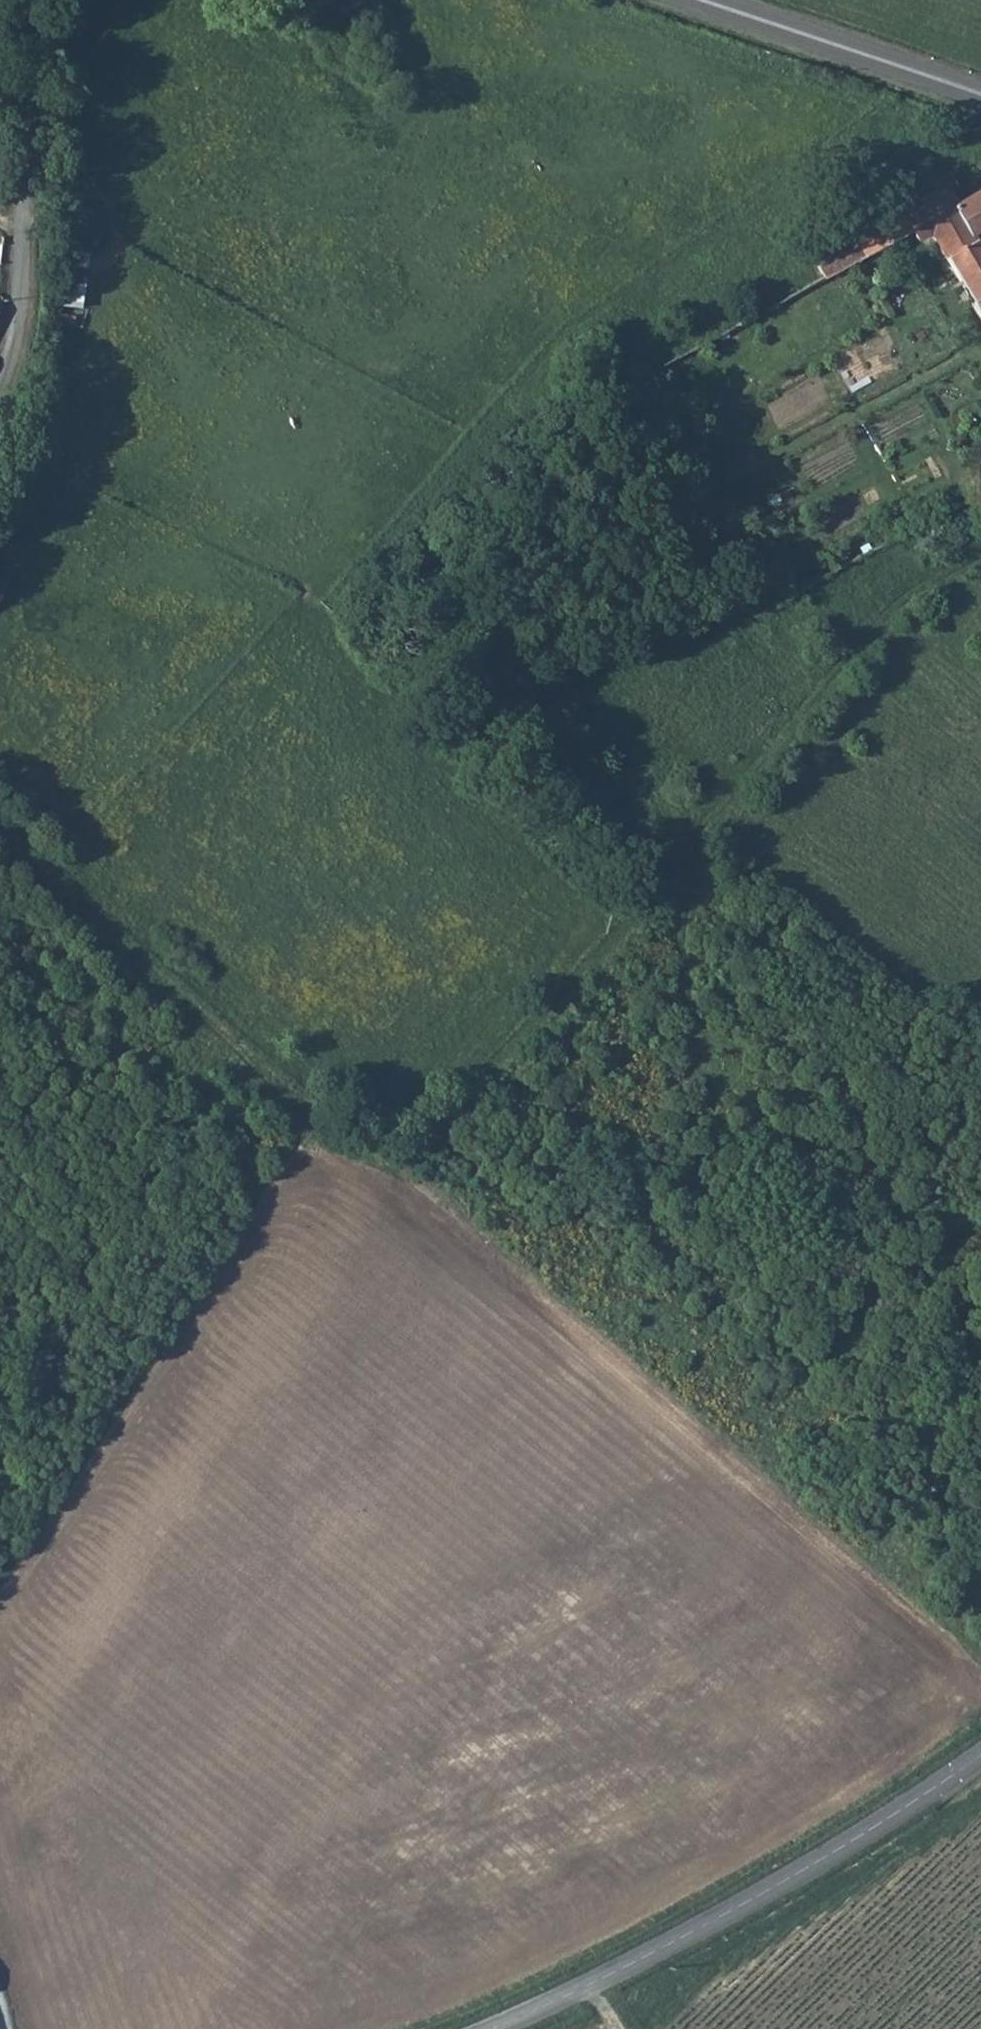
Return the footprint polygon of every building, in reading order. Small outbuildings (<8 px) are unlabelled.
[(940,192),(969,244),(980,236),(980,214),(973,200),(967,203),(949,187),(940,192)] [(966,296),(980,287),(980,264),(969,244),(940,192),(921,202),(925,208),(899,221),(905,234),(911,238),(929,229),(966,296)] [(980,214),(980,195),(973,200),(980,214)] [(821,281),(905,234),(899,221),(859,242),(850,253),(817,272),(821,281)] [(966,296),(980,323),(980,287),(966,296)]
